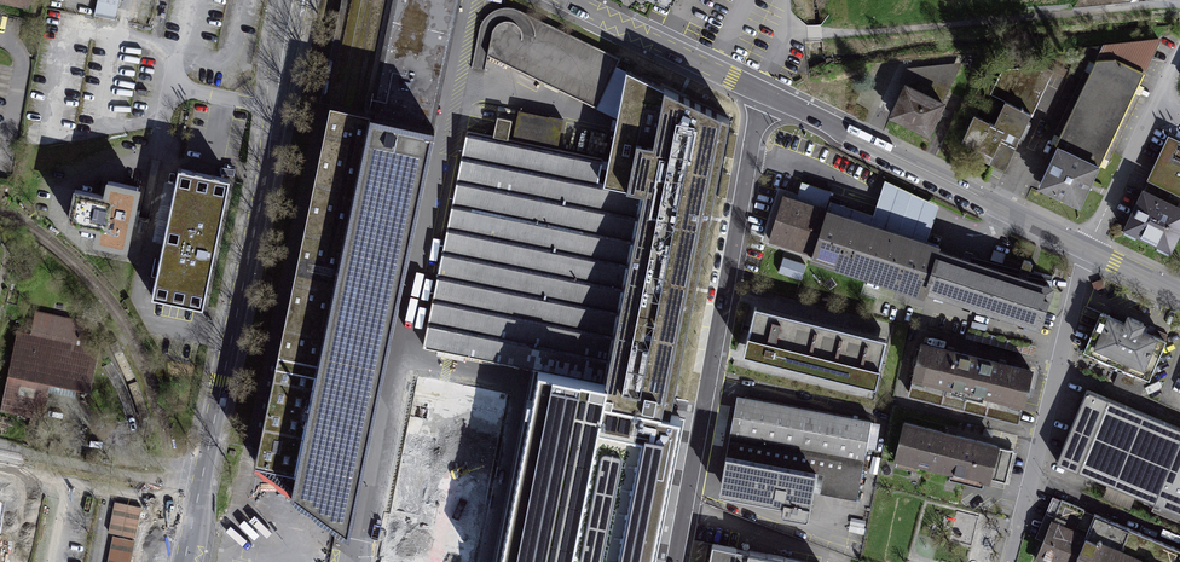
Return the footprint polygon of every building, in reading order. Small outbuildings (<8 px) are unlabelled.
[(117,17),(119,0),(97,0),(95,15),(117,17)] [(330,104),(255,461),(350,535),(459,0),(351,0),(330,104)] [(668,12),(674,0),(644,0),(668,12)] [(484,73),(487,58),(599,107),(619,63),(510,12),(500,12),(491,18),(484,25),(481,36),(474,70),(484,73)] [(955,162),(1009,186),(1076,45),(1002,49),(955,162)] [(1096,60),(1035,187),(1082,208),(1145,72),(1114,59),(1096,60)] [(890,121),(929,138),(962,65),(914,68),(890,121)] [(627,73),(600,184),(647,193),(607,383),(601,411),(672,426),(692,322),(705,250),(731,118),(627,73)] [(1168,137),(1148,184),(1179,198),(1179,142),(1168,137)] [(604,166),(472,138),(430,349),(607,383),(647,193),(600,184),(604,166)] [(200,307),(226,179),(172,167),(146,298),(200,307)] [(938,205),(886,181),(875,214),(828,201),(824,209),(926,241),(938,205)] [(128,251),(141,192),(102,184),(100,194),(71,188),(64,221),(94,227),(91,244),(128,251)] [(1179,233),(1179,207),(1136,187),(1117,229),(1171,254),(1179,233)] [(800,251),(816,204),(771,188),(762,213),(754,235),(792,248),(800,251)] [(1040,328),(1055,282),(926,241),(824,209),(809,255),(1018,321),(1040,328)] [(1030,268),(1033,258),(1023,255),(1020,265),(1030,268)] [(783,259),(778,273),(801,280),(805,266),(783,259)] [(888,342),(751,308),(740,355),(877,388),(888,342)] [(1150,379),(1166,339),(1143,330),(1145,323),(1127,316),(1125,321),(1101,312),(1085,352),(1150,379)] [(32,336),(16,333),(1,414),(45,421),(51,387),(91,394),(103,327),(35,314),(32,336)] [(1018,423),(1031,372),(910,341),(897,391),(1018,423)] [(1084,393),(1058,470),(1179,508),(1179,427),(1084,393)] [(873,422),(737,397),(726,455),(816,472),(813,491),(859,499),(873,422)] [(505,561),(646,561),(672,426),(541,403),(505,561)] [(1009,487),(1019,447),(896,416),(886,456),(1009,487)] [(816,472),(726,455),(719,492),(777,503),(776,510),(775,513),(808,519),(813,491),(816,472)] [(1052,506),(1029,560),(1033,561),(1179,561),(1179,560),(1052,506)] [(709,544),(706,561),(807,561),(783,558),(709,544)]
